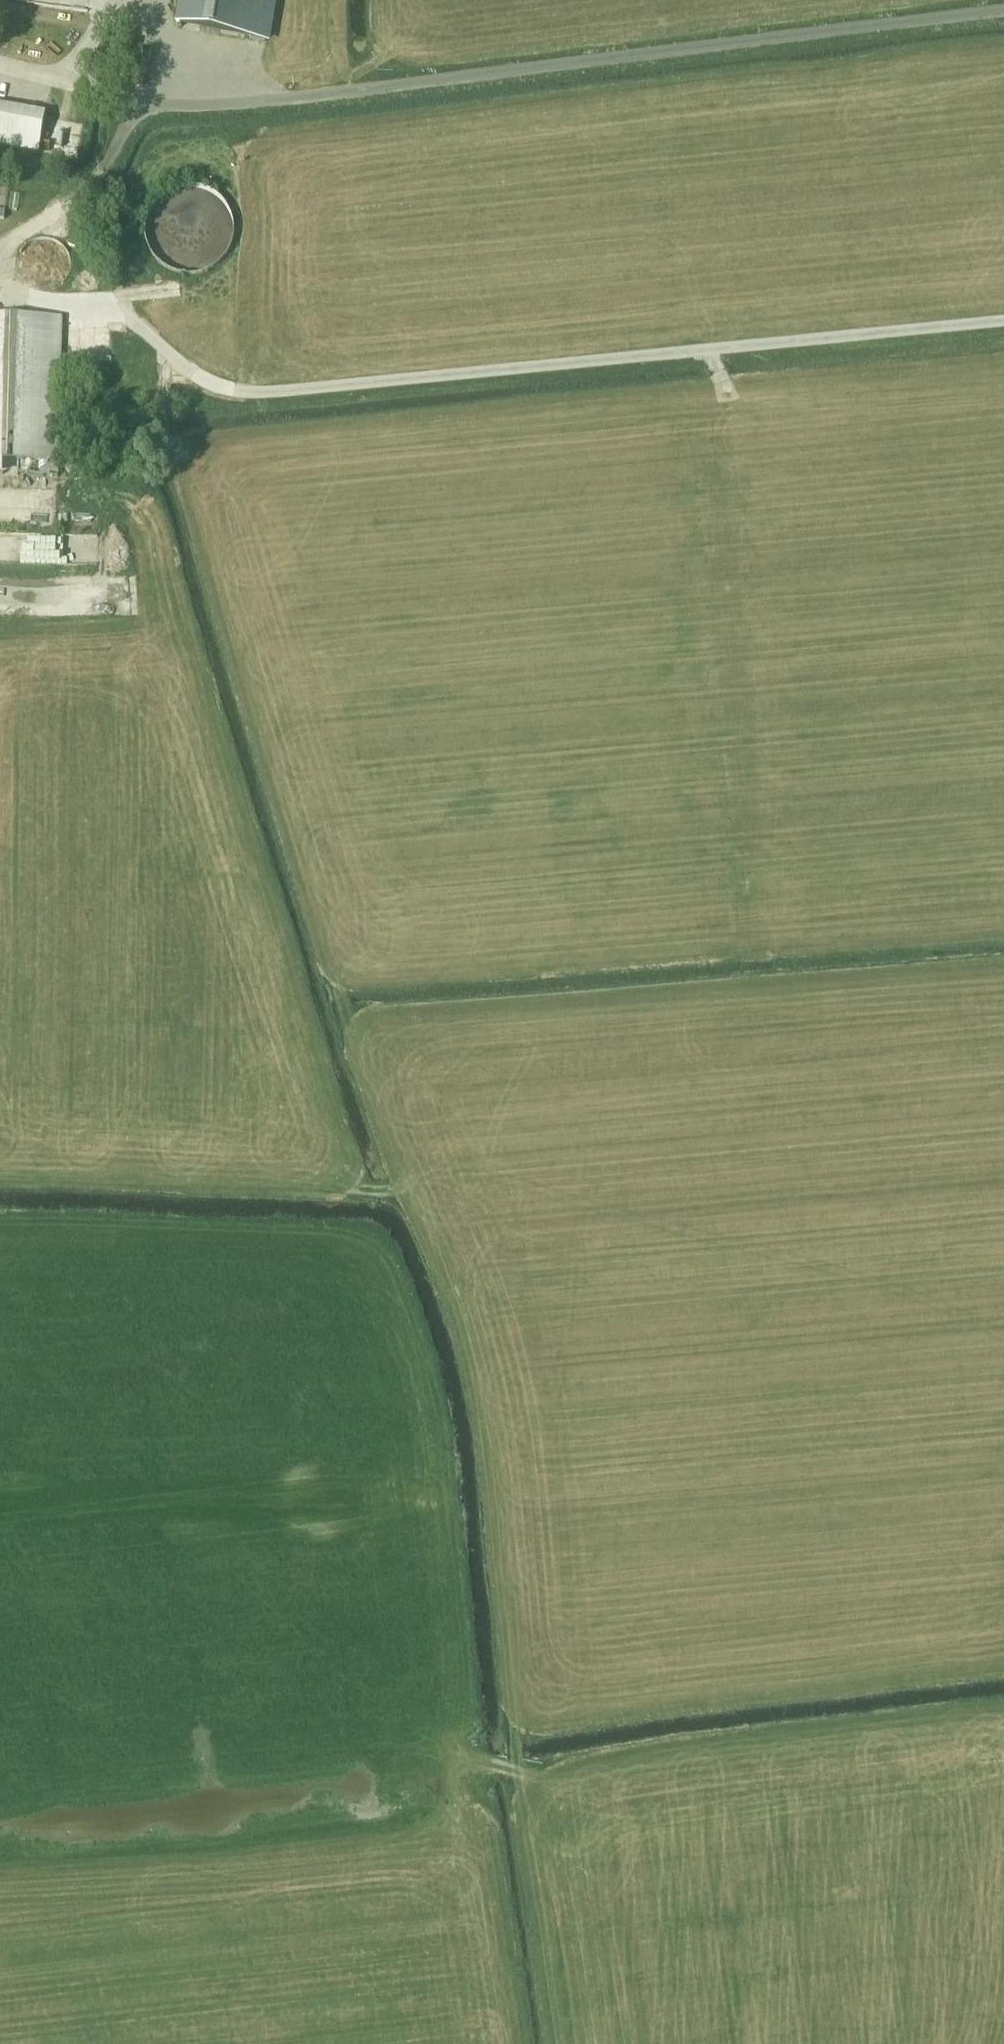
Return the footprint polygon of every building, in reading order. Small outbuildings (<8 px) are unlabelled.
[(179,28),(273,44),(280,0),(184,0),(179,28)] [(38,149),(44,109),(0,103),(0,143),(38,149)] [(226,257),(232,245),(235,233),(233,220),(229,208),(221,198),(210,190),(198,186),(185,186),(172,189),(161,195),(152,204),(146,216),(144,228),(145,241),(150,253),(158,263),(168,271),(181,275),(193,276),(206,273),(217,266),(226,257)] [(60,413),(62,317),(0,316),(0,476),(58,477),(60,413)]
